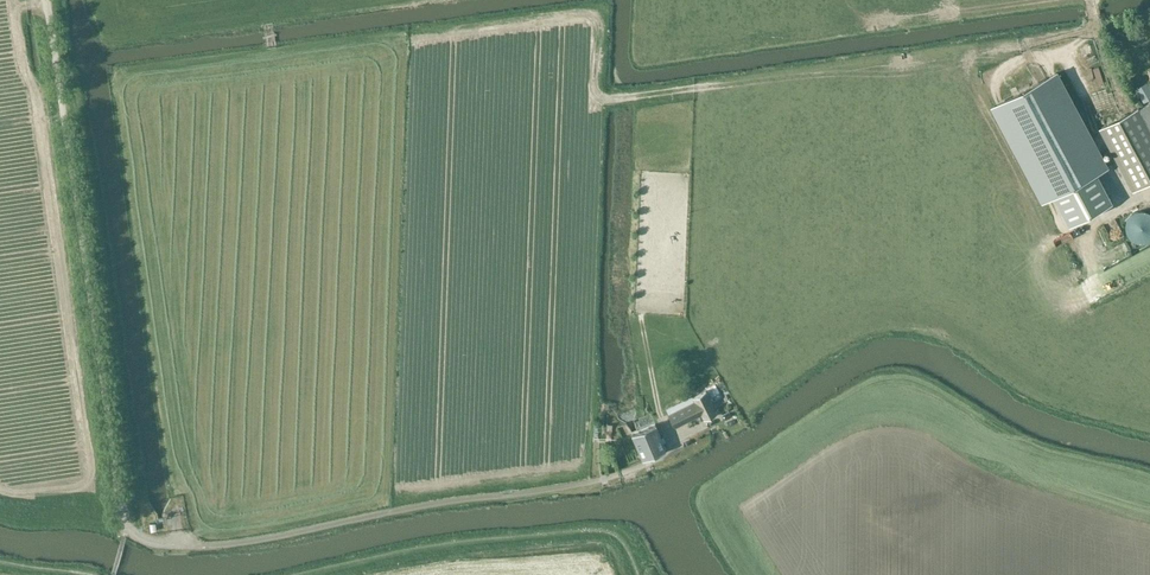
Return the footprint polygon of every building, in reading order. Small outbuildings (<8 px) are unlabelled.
[(1113,202),(1097,172),(1109,166),(1058,72),(993,106),(1043,201),(1054,195),(1070,225),(1113,202)] [(1144,101),(1149,97),(1149,86),(1139,92),(1144,101)] [(1100,128),(1133,191),(1149,182),(1149,102),(1117,119),(1100,128)] [(1143,210),(1140,210),(1138,211),(1135,212),(1132,214),(1129,218),(1127,221),(1126,225),(1126,230),(1128,234),(1130,237),(1132,239),(1135,241),(1139,243),(1142,243),(1146,243),(1149,241),(1149,212),(1145,211),(1143,210)] [(694,401),(667,414),(673,425),(687,418),(688,420),(701,414),(703,420),(718,413),(711,399),(718,395),(714,386),(692,397),(694,401)] [(642,460),(666,450),(655,424),(631,434),(642,460)]
